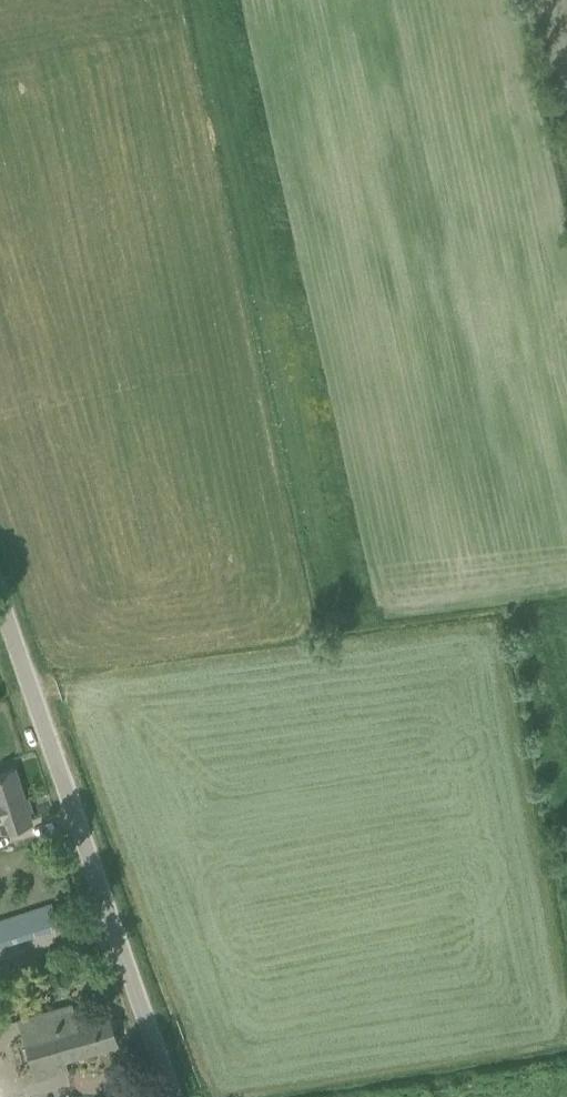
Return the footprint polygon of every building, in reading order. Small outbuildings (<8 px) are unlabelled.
[(0,772),(0,831),(30,821),(13,768),(0,772)] [(0,922),(0,945),(59,925),(52,904),(0,922)] [(66,1059),(117,1044),(107,1012),(76,1021),(71,1004),(50,1010),(19,1018),(38,1078),(68,1069),(66,1059)]
